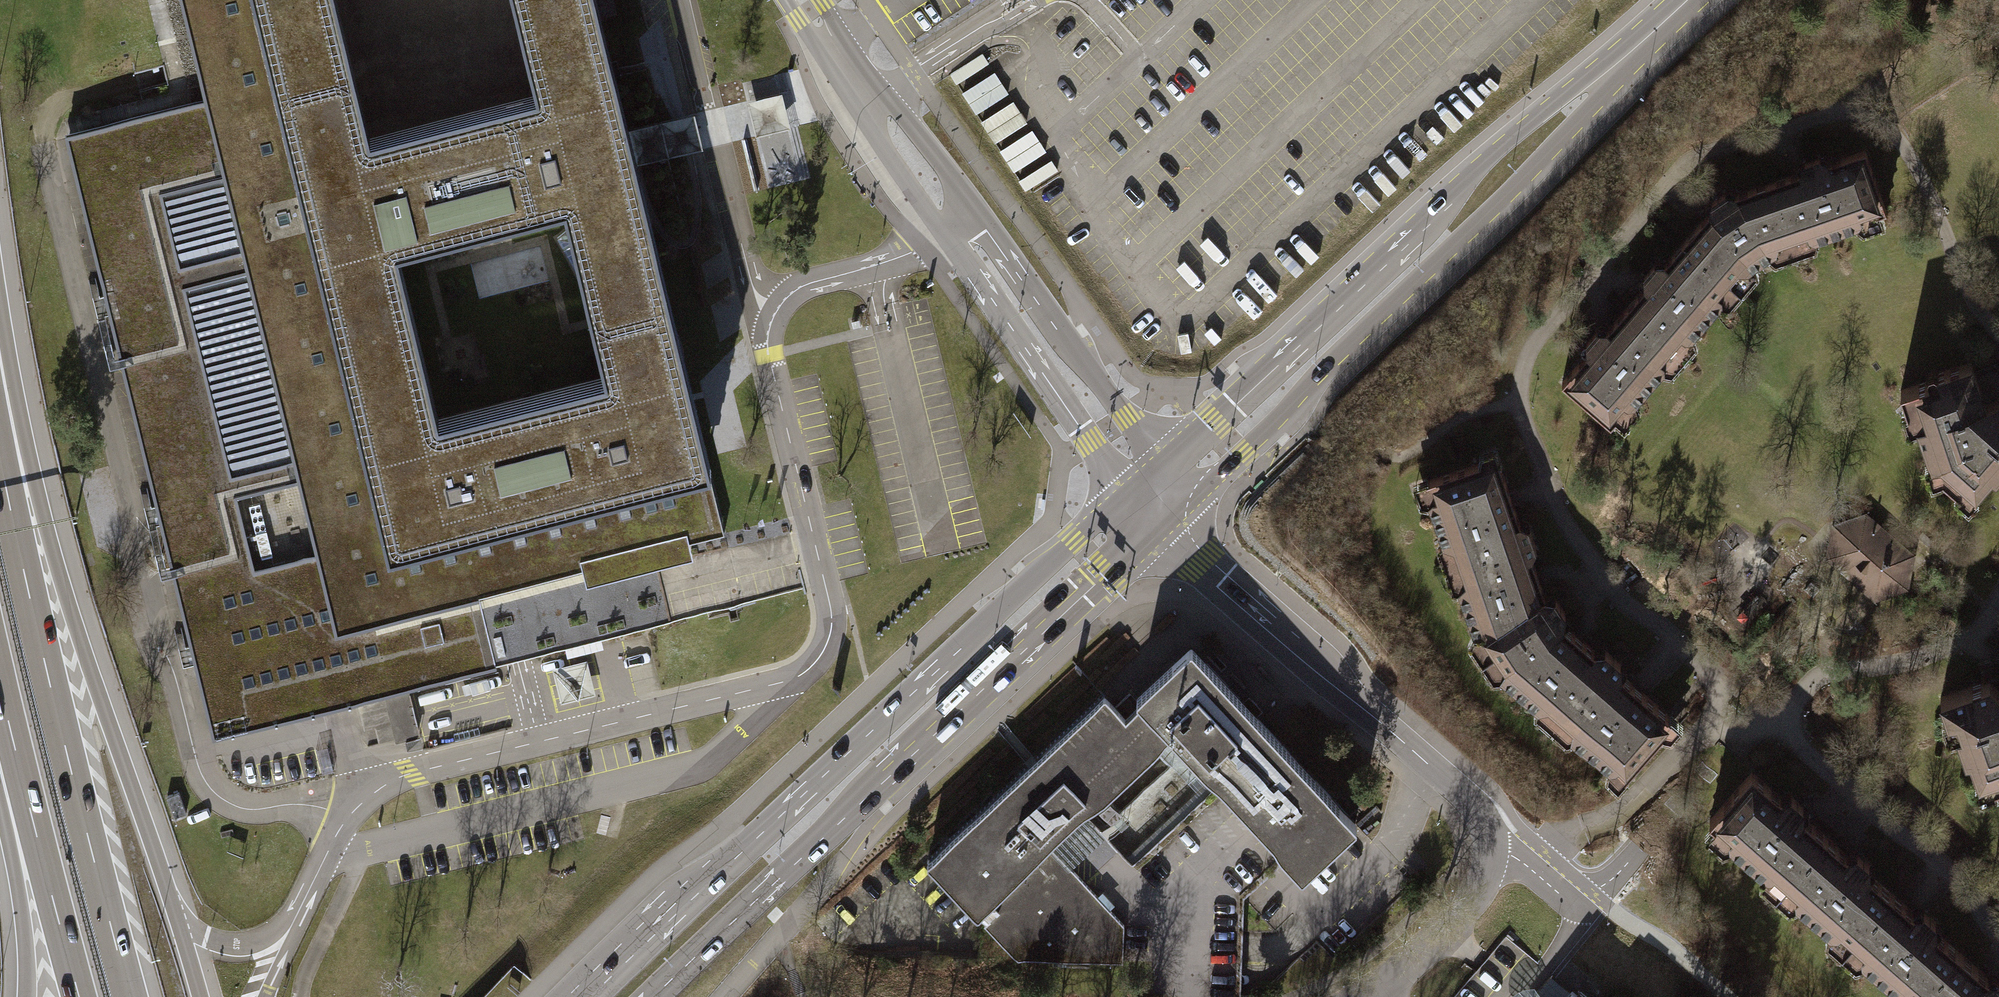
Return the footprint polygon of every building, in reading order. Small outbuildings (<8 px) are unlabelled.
[(205,100),(65,134),(152,484),(150,484),(212,737),(496,667),(495,664),(741,604),(724,534),(708,467),(711,466),(637,165),(633,147),(628,130),(597,0),(521,0),(543,91),(375,131),(344,0),(180,0),(205,100)] [(724,108),(728,124),(732,143),(790,129),(785,109),(781,93),(724,108)] [(693,114),(628,130),(633,147),(637,165),(641,164),(688,152),(702,149),(698,131),(693,114)] [(1877,209),(1859,159),(1732,203),(1707,220),(1565,388),(1606,425),(1744,262),(1761,250),(1877,209)] [(1900,390),(1907,411),(1915,408),(1920,424),(1917,424),(1931,463),(1937,461),(1944,471),(1941,475),(1959,489),(1963,484),(1975,493),(1993,472),(1996,475),(1998,471),(1998,376),(1995,372),(1977,378),(1971,362),(1935,374),(1936,377),(1900,390)] [(1532,604),(1490,472),(1427,491),(1476,638),(1532,604)] [(1912,552),(1861,511),(1828,521),(1820,557),(1870,600),(1905,587),(1912,552)] [(1622,773),(1662,728),(1560,637),(1532,604),(1476,638),(1502,673),(1622,773)] [(1358,829),(1191,650),(1120,714),(1104,698),(927,863),(1021,958),(1124,962),(1126,925),(1053,850),(1089,815),(1138,867),(1221,793),(1307,880),(1358,829)] [(1978,780),(1992,776),(1994,783),(1998,781),(1998,662),(1981,669),(1986,681),(1940,697),(1947,718),(1954,716),(1959,729),(1956,731),(1965,755),(1968,754),(1978,780)] [(1749,786),(1715,825),(1908,996),(1996,996),(1984,981),(1749,786)] [(180,792),(167,797),(175,817),(187,813),(180,792)]
